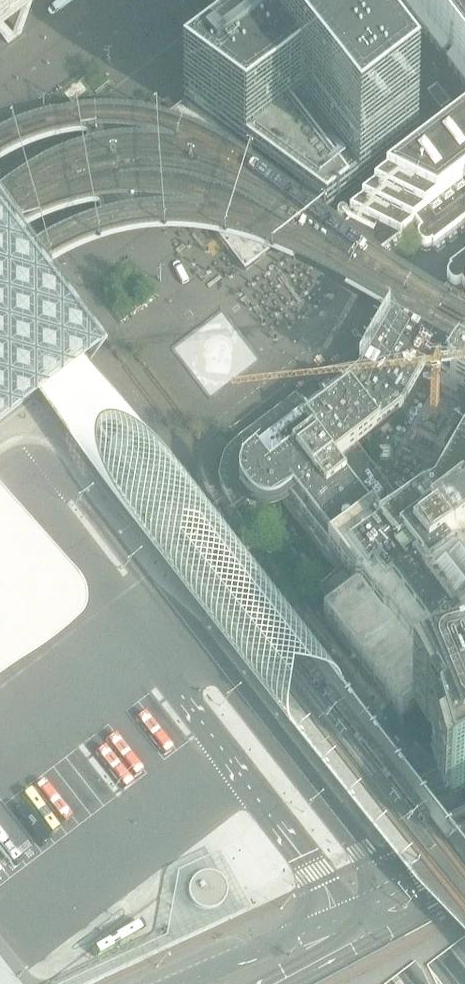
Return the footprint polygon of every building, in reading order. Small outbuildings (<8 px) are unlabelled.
[(113,325),(160,481),(206,542),(196,550),(213,572),(223,564),(256,608),(260,605),(270,598),(275,593),(217,516),(211,508),(202,487),(174,319),(241,267),(141,136),(259,46),(314,3),(326,18),(415,134),(451,106),(369,0),(0,0),(0,176),(113,325)] [(453,70),(455,68),(460,75),(458,76),(464,86),(464,0),(399,0),(453,70)] [(163,120),(142,137),(158,158),(209,224),(221,240),(245,272),(269,253),(323,212),(326,209),(359,184),(418,140),(314,5),(257,50),(215,83),(189,102),(163,120)] [(341,228),(308,253),(316,258),(338,270),(349,251),(350,252),(350,256),(351,259),(354,262),(358,264),(361,263),(364,262),(366,264),(368,262),(370,264),(378,258),(376,256),(378,254),(380,253),(382,255),(390,249),(388,247),(393,243),(394,246),(402,240),(400,237),(405,234),(407,236),(414,230),(413,228),(414,227),(417,231),(420,235),(418,238),(418,242),(418,243),(418,245),(421,248),(424,250),(428,250),(431,249),(433,251),(435,249),(437,252),(445,245),(443,243),(448,240),(449,242),(457,236),(455,234),(460,230),(462,233),(464,230),(464,133),(341,228)] [(30,436),(44,426),(67,409),(89,391),(121,368),(0,209),(0,459),(30,436)] [(448,271),(450,273),(448,276),(447,280),(448,284),(449,285),(450,287),(454,289),(457,289),(461,288),(464,293),(461,295),(464,298),(464,259),(448,271)] [(296,396),(235,442),(229,448),(225,455),(221,462),(219,470),(219,479),(220,487),(223,495),(227,502),(228,503),(234,511),(239,506),(250,499),(254,502),(259,505),(265,507),(271,507),(277,505),(283,502),(288,498),(303,518),(343,571),(339,574),(317,591),(331,610),(323,616),(348,649),(351,653),(390,704),(393,707),(399,715),(402,716),(464,668),(464,432),(455,450),(462,453),(451,471),(445,468),(425,503),(411,514),(351,437),(367,425),(373,432),(401,410),(425,371),(440,379),(436,385),(464,401),(464,335),(459,345),(452,341),(463,320),(464,318),(464,298),(461,295),(464,293),(461,288),(457,289),(454,289),(450,287),(449,285),(421,306),(410,314),(408,316),(398,310),(395,308),(391,315),(384,327),(383,329),(343,360),(335,366),(296,396)] [(337,712),(89,391),(85,395),(76,401),(44,426),(288,751),(292,708),(337,712)] [(464,807),(464,703),(427,713),(408,718),(434,767),(427,771),(440,821),(464,807)]
